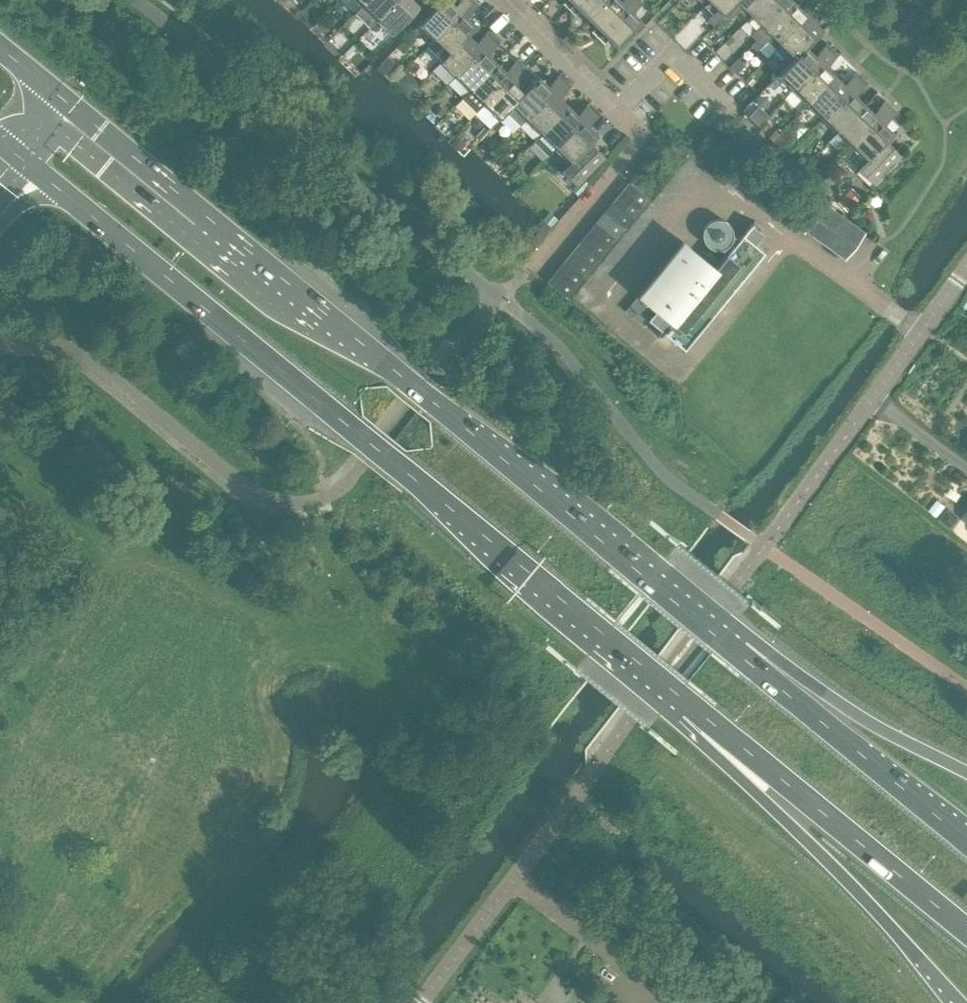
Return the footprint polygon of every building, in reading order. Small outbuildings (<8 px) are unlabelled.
[(377,20),(396,0),(367,0),(362,6),(355,13),(369,27),(377,20)] [(419,6),(413,0),(396,0),(377,20),(391,35),(419,6)] [(471,0),(460,0),(455,5),(450,0),(442,0),(418,25),(433,39),(471,0)] [(468,34),(476,26),(467,17),(479,5),(474,0),(471,0),(433,39),(428,45),(441,59),(442,59),(467,33),(468,34)] [(604,0),(575,0),(568,8),(573,13),(578,8),(587,17),(604,0)] [(633,0),(621,0),(621,1),(620,0),(604,0),(587,17),(597,27),(592,32),(597,37),(633,0)] [(642,21),(632,12),(643,2),(641,0),(633,0),(597,37),(602,42),(607,37),(617,46),(642,21)] [(714,12),(708,19),(714,25),(727,11),(737,0),(701,0),(714,12)] [(794,1),(793,0),(737,0),(727,11),(733,17),(739,10),(756,27),(750,34),(756,39),(794,1)] [(823,30),(813,20),(816,17),(818,19),(826,11),(815,0),(809,0),(804,5),(806,8),(804,11),(794,1),(756,39),(762,45),(768,39),(785,56),(774,67),(779,73),(784,68),(806,47),(807,47),(823,30)] [(922,16),(914,9),(909,15),(916,21),(922,16)] [(922,27),(928,21),(922,16),(916,21),(922,27)] [(454,76),(494,35),(488,30),(476,42),(468,34),(467,33),(442,59),(441,59),(439,61),(454,76)] [(469,90),(497,62),(488,54),(500,41),(494,35),(454,76),(469,90)] [(793,89),(833,49),(827,43),(815,55),(807,47),(806,47),(784,68),(779,73),(777,75),(793,89)] [(807,104),(835,75),(826,67),(838,54),(833,49),(793,89),(807,104)] [(476,112),(483,105),(523,64),(517,58),(505,70),(497,62),(469,90),(462,98),(476,112)] [(506,111),(526,90),(525,90),(517,82),(529,70),(523,64),(483,105),(498,120),(506,111)] [(822,118),(862,77),(856,71),(844,84),(835,75),(807,104),(822,118)] [(526,119),(566,79),(560,73),(548,85),(539,76),(525,90),(526,90),(506,111),(520,125),(526,119)] [(837,133),(864,104),(855,95),(868,83),(862,77),(822,118),(837,133)] [(540,134),(568,105),(560,97),(572,85),(566,79),(526,119),(540,134)] [(851,147),(891,106),(885,100),(873,112),(864,104),(837,133),(851,147)] [(555,148),(595,108),(589,102),(577,114),(568,105),(540,134),(541,134),(533,141),(548,155),(555,148)] [(865,161),(893,132),(885,124),(897,112),(891,106),(851,147),(865,161)] [(605,157),(590,143),(598,135),(597,134),(589,125),(601,113),(595,108),(555,148),(569,162),(561,170),(562,171),(577,185),(605,157)] [(872,184),(901,155),(886,141),(894,133),(893,132),(865,161),(857,169),(872,184)] [(650,199),(628,182),(620,192),(642,209),(650,199)] [(846,210),(859,197),(851,189),(837,202),(846,210)] [(642,209),(620,192),(612,202),(634,219),(642,209)] [(634,219),(612,202),(604,212),(625,229),(634,219)] [(864,232),(825,204),(806,230),(844,258),(864,232)] [(625,229),(604,212),(596,222),(617,239),(625,229)] [(685,350),(764,252),(753,244),(760,235),(751,227),(755,221),(754,220),(740,237),(733,236),(731,226),(723,220),(713,220),(705,225),(702,235),(703,240),(707,245),(711,248),(717,250),(722,249),(725,256),(715,268),(682,241),(638,295),(656,310),(648,319),(663,332),(658,338),(659,339),(664,333),(685,350)] [(617,239),(596,222),(587,231),(609,249),(617,239)] [(609,249),(587,231),(579,241),(601,259),(609,249)] [(601,259),(579,241),(571,251),(593,269),(601,259)] [(593,269),(571,251),(563,261),(585,279),(593,269)] [(585,279),(563,261),(555,271),(577,289),(585,279)] [(577,289),(555,271),(547,281),(568,299),(577,289)]
